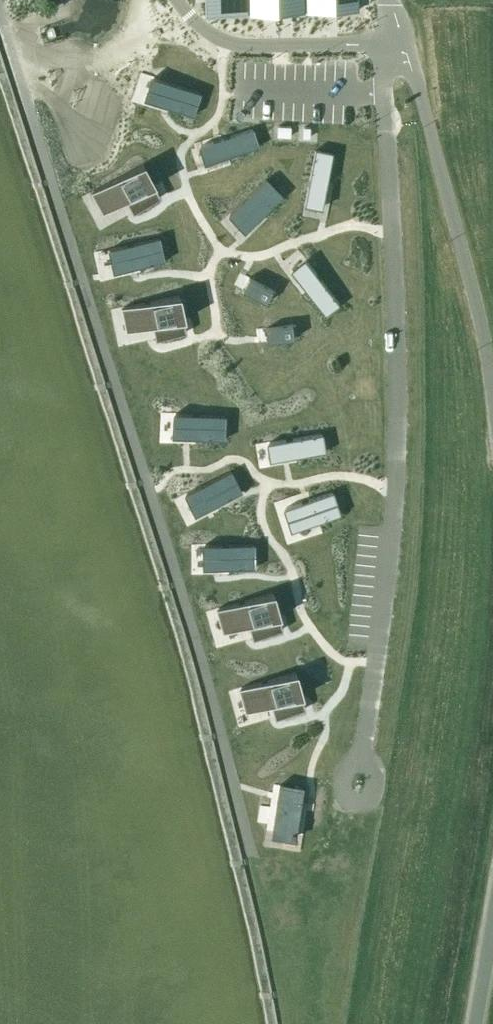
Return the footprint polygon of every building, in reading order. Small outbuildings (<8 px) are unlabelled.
[(37,9),(73,0),(35,0),(37,9)] [(219,11),(357,8),(357,0),(218,0),(219,11)] [(245,19),(245,29),(263,30),(263,20),(245,19)] [(153,188),(142,167),(95,191),(106,212),(153,188)] [(259,172),(242,171),(240,207),(258,208),(259,172)] [(151,212),(164,211),(163,194),(151,195),(151,212)] [(234,261),(234,221),(218,221),(218,261),(234,261)] [(170,250),(158,251),(157,225),(142,226),(144,265),(159,265),(159,263),(170,263),(170,250)] [(330,313),(350,312),(348,272),(333,273),(334,298),(330,298),(330,313)] [(282,315),(298,314),(297,274),(281,275),(282,315)] [(248,313),(247,275),(232,276),(233,313),(248,313)] [(197,318),(195,278),(182,279),(183,319),(197,318)] [(181,323),(176,299),(124,308),(128,332),(181,323)] [(275,363),(273,323),(257,323),(258,363),(275,363)] [(302,332),(289,331),(289,345),(302,345),(302,332)] [(203,383),(189,382),(188,423),(202,424),(203,383)] [(273,424),(247,424),(248,462),(274,461),(273,424)] [(217,432),(196,433),(197,457),(218,457),(217,432)] [(196,480),(161,490),(167,509),(202,499),(196,480)] [(234,480),(234,502),(248,502),(248,523),(260,523),(260,480),(234,480)] [(296,522),(309,522),(308,480),(295,481),(296,522)] [(228,506),(215,508),(218,523),(230,520),(228,506)] [(279,639),(273,616),(222,627),(227,651),(279,639)] [(243,679),(254,678),(252,663),(242,664),(243,679)] [(303,695),(290,675),(246,703),(259,724),(303,695)]
